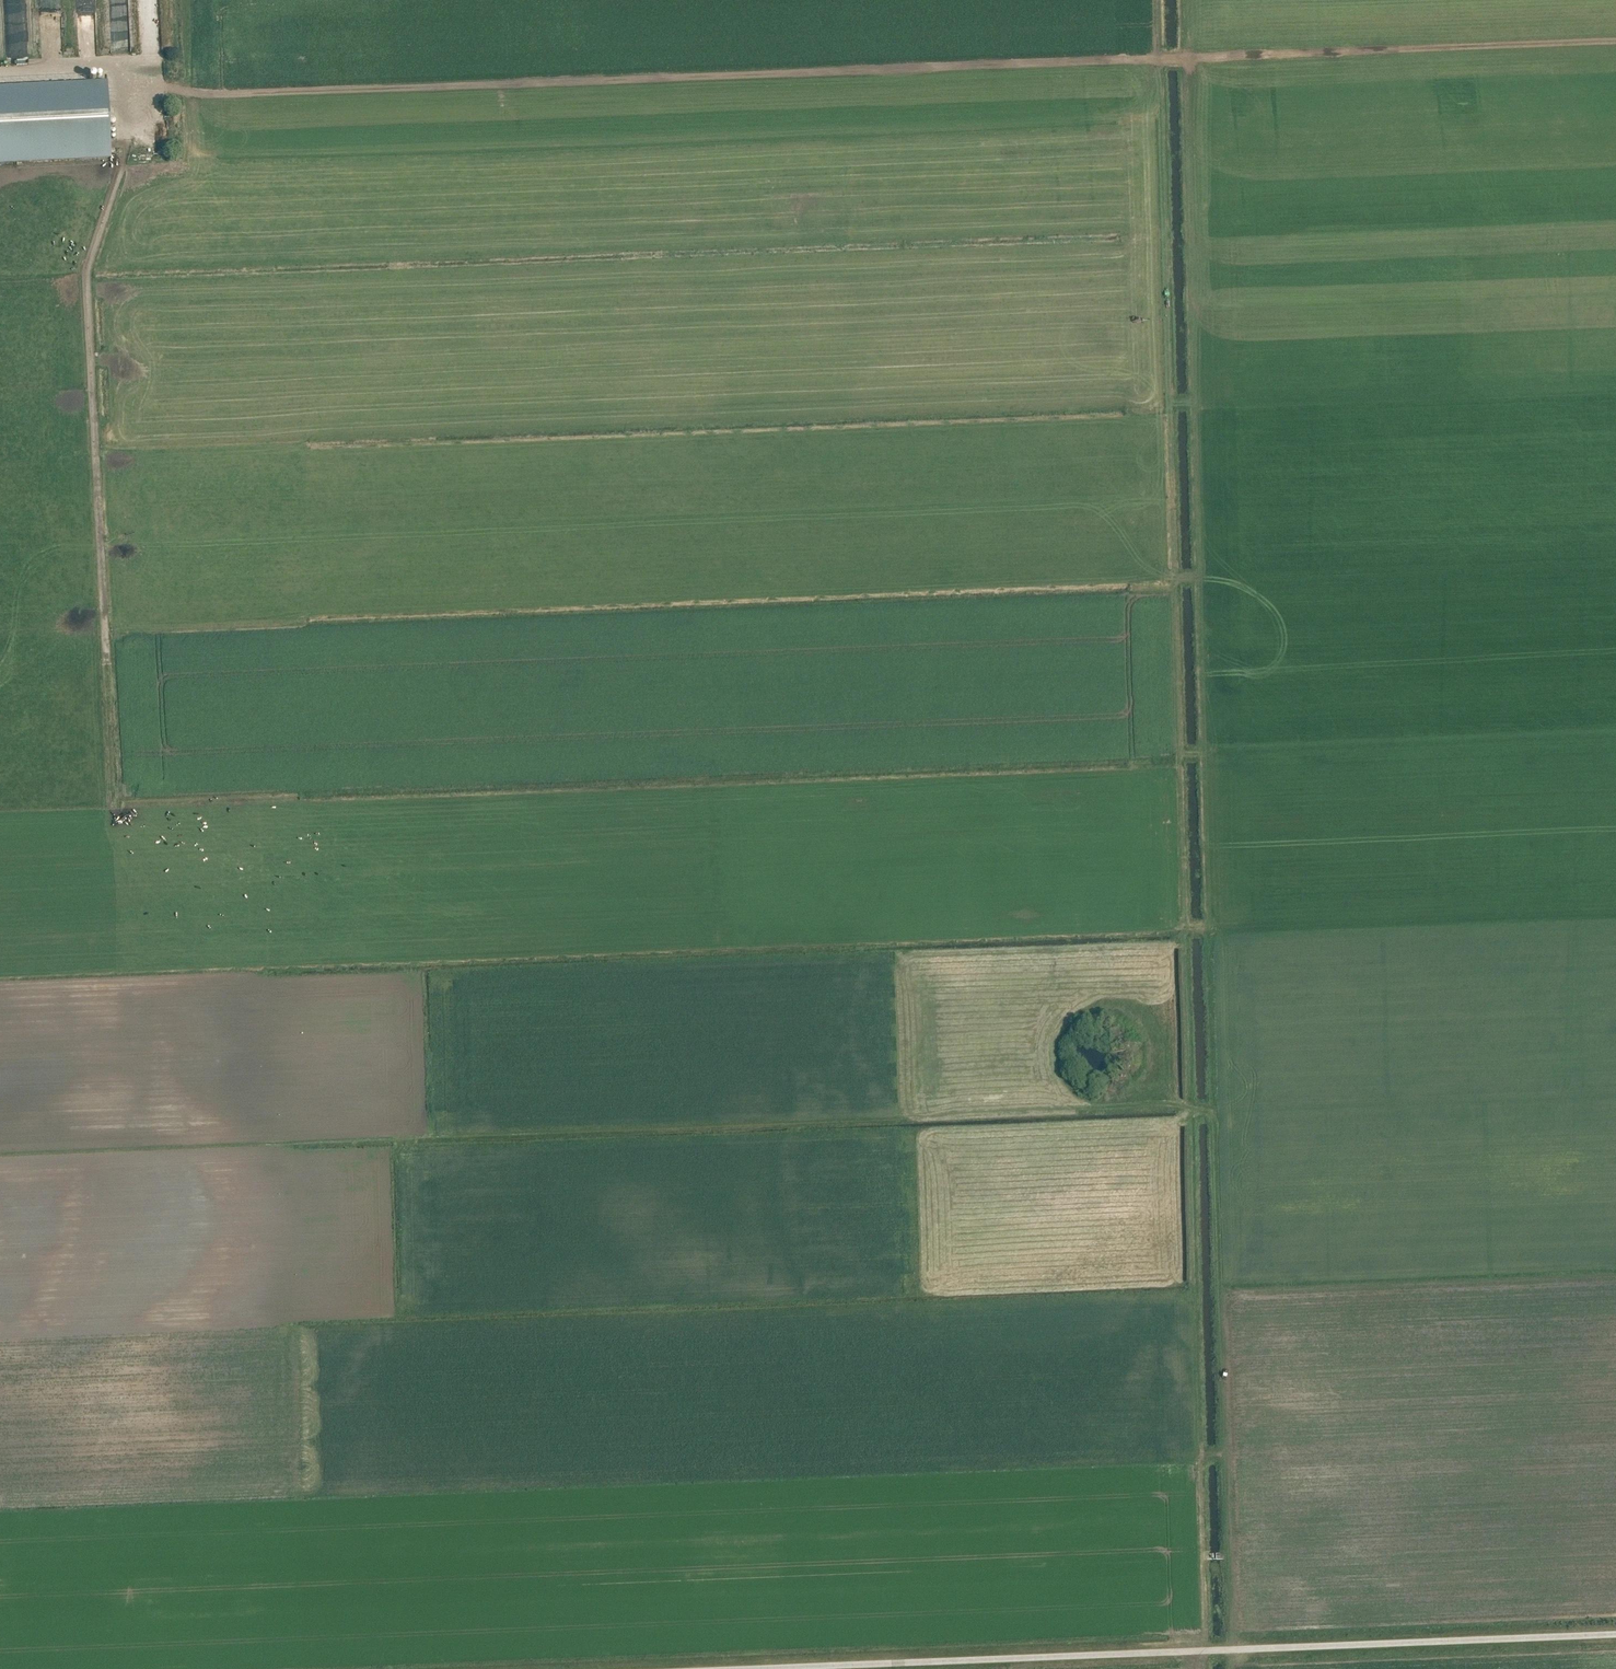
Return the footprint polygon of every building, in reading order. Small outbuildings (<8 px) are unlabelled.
[(108,158),(105,84),(0,90),(0,164),(108,158)]
